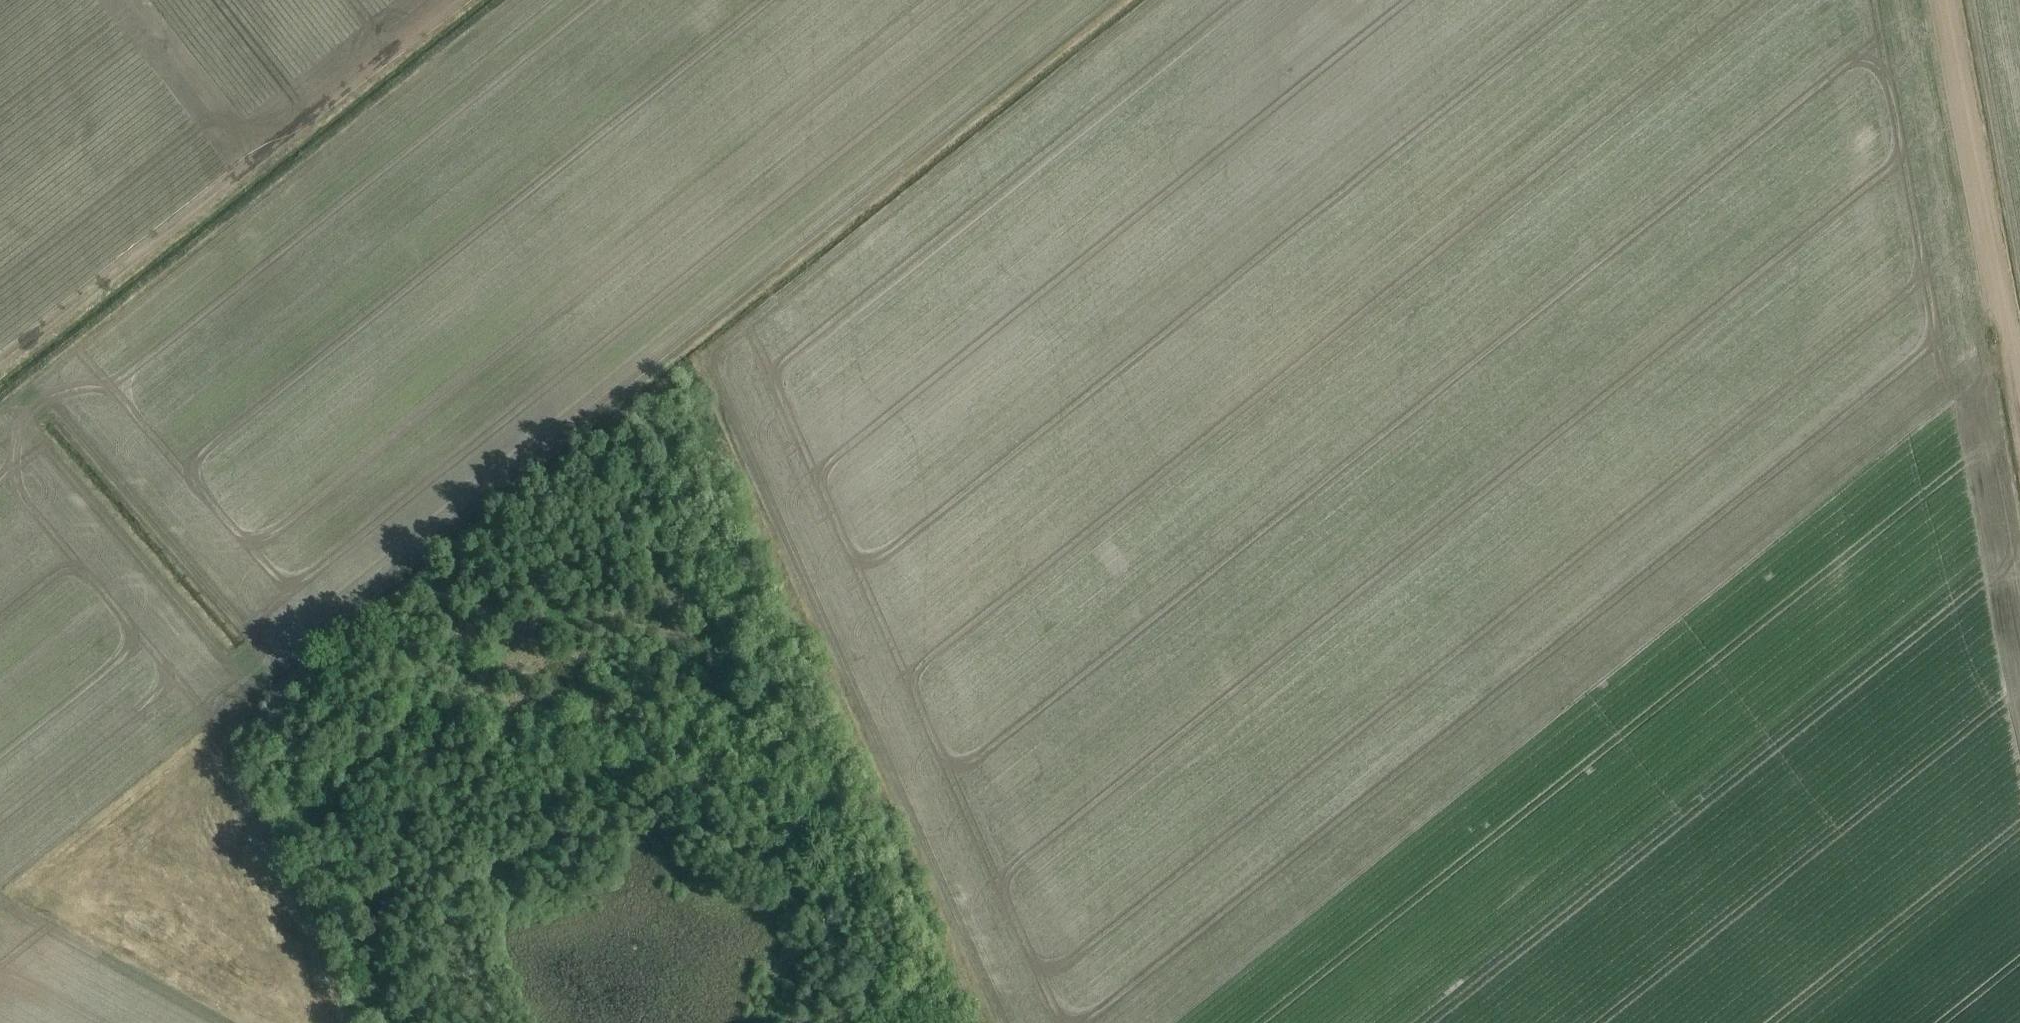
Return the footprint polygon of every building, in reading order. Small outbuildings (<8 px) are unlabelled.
[(1947,361),(1943,339),(1935,341),(1939,363),(1947,361)]
